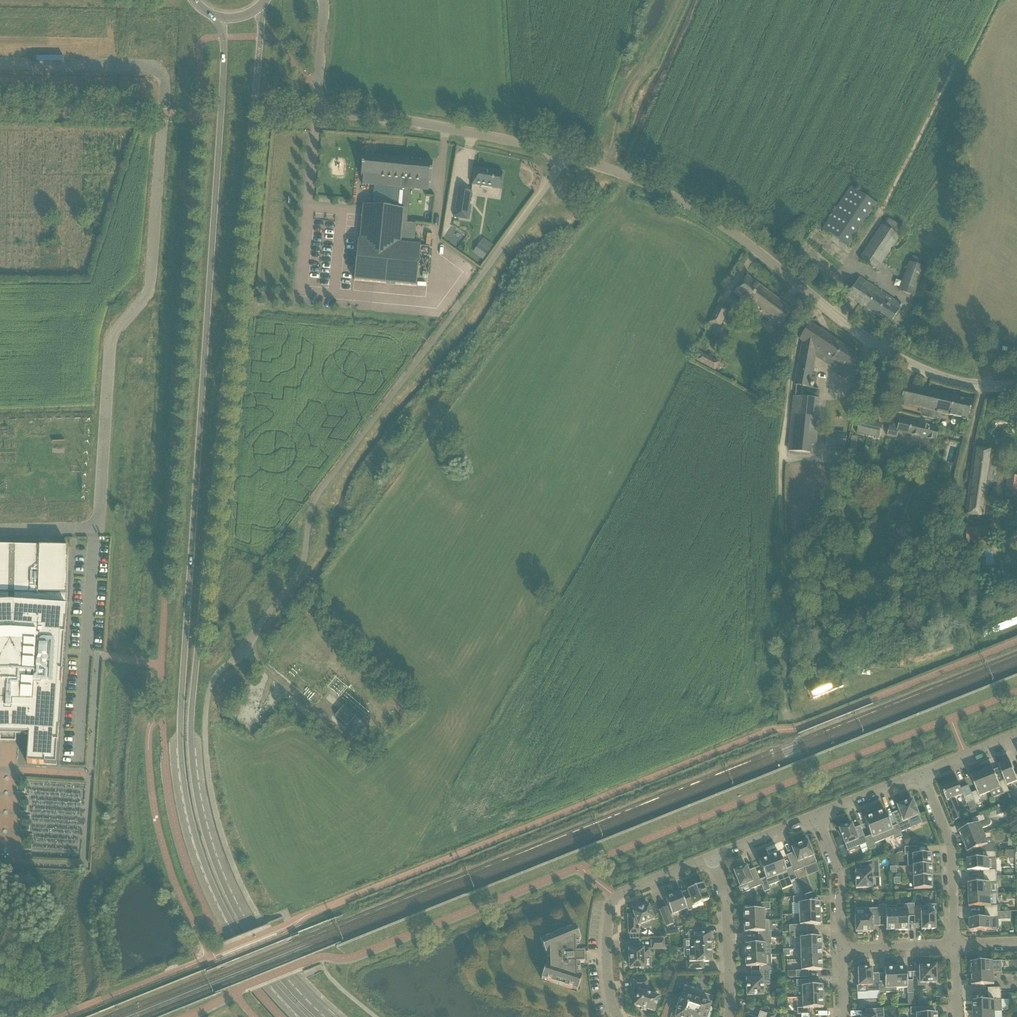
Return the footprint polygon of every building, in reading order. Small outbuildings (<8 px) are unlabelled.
[(363,155),(361,176),(363,176),(362,185),(390,188),(398,188),(399,179),(407,180),(431,182),(433,162),(363,155)] [(500,190),(503,173),(475,168),(472,185),(500,190)] [(358,240),(354,280),(417,286),(420,246),(414,245),(416,224),(407,223),(410,189),(406,189),(407,180),(399,179),(398,188),(390,188),(389,207),(379,207),(379,209),(369,209),(366,211),(365,215),(362,215),(360,240),(358,240)] [(851,187),(823,230),(848,247),(876,204),(851,187)] [(472,191),(459,189),(454,217),(469,220),(471,206),(469,205),(472,191)] [(881,225),(859,258),(877,271),(899,238),(881,225)] [(489,251),(479,244),(473,252),(483,259),(489,251)] [(909,262),(898,292),(914,297),(924,267),(909,262)] [(746,276),(741,283),(733,294),(780,329),(794,311),(746,276)] [(890,324),(895,316),(902,306),(859,278),(847,296),(890,324)] [(718,305),(709,323),(719,327),(720,328),(729,310),(718,305)] [(802,341),(794,385),(796,385),(795,393),(807,395),(808,388),(809,388),(815,357),(806,355),(808,345),(842,368),(839,373),(845,377),(859,356),(810,324),(800,340),(802,341)] [(701,352),(697,361),(715,370),(719,362),(701,352)] [(968,420),(972,401),(904,385),(900,404),(936,412),(936,413),(937,414),(937,413),(968,420)] [(820,399),(794,397),(788,451),(810,453),(811,445),(815,445),(820,399)] [(857,433),(878,438),(881,425),(860,420),(857,433)] [(898,431),(936,441),(939,430),(901,420),(898,431)] [(827,433),(825,446),(844,448),(846,435),(827,433)] [(849,458),(855,458),(858,438),(852,437),(849,458)] [(974,448),(965,514),(985,517),(990,482),(992,467),(994,451),(984,450),(974,448)] [(853,461),(847,485),(857,487),(861,470),(856,469),(858,463),(859,459),(853,459),(853,461)] [(1007,499),(1016,500),(1016,477),(1009,476),(1007,499)] [(966,545),(986,545),(986,527),(966,527),(966,545)] [(50,547),(34,546),(0,545),(0,734),(1,734),(1,737),(16,738),(16,734),(29,735),(27,763),(56,765),(68,547),(50,547)] [(805,667),(790,668),(790,677),(805,676),(805,667)] [(846,677),(840,680),(843,687),(849,684),(846,677)] [(344,706),(335,715),(347,726),(355,716),(344,706)] [(1005,780),(1007,785),(1016,782),(1016,775),(1016,776),(1010,761),(999,765),(1005,780)] [(999,782),(993,768),(990,769),(990,767),(985,769),(986,771),(982,772),(990,792),(1001,788),(1004,795),(1010,793),(1007,785),(1005,780),(999,782)] [(990,792),(982,772),(972,776),(977,791),(972,793),(974,800),(976,805),(982,803),(980,796),(990,792)] [(967,804),(974,800),(972,793),(969,785),(961,788),(958,782),(942,788),(955,821),(963,818),(955,798),(963,795),(967,804)] [(899,811),(892,814),(897,825),(900,832),(912,828),(912,827),(922,823),(918,816),(912,800),(897,806),(899,811)] [(885,811),(874,815),(884,840),(894,836),(896,839),(902,837),(901,835),(900,832),(897,825),(891,827),(885,811)] [(964,842),(984,834),(982,828),(990,825),(991,824),(991,823),(992,822),(991,821),(988,813),(972,819),(974,825),(960,831),(964,842)] [(884,840),(874,815),(864,819),(866,824),(865,824),(866,825),(870,836),(865,838),(864,838),(866,843),(869,850),(875,848),(874,844),(884,840)] [(860,826),(854,829),(852,824),(846,827),(845,825),(840,827),(841,829),(839,829),(839,831),(838,831),(840,837),(841,836),(847,851),(848,850),(849,852),(855,850),(854,848),(866,843),(864,838),(865,838),(860,826)] [(907,833),(901,835),(902,837),(906,847),(910,847),(913,847),(907,833)] [(992,839),(986,840),(984,834),(964,842),(968,853),(981,847),(983,852),(983,859),(996,858),(996,847),(992,839)] [(808,842),(806,843),(805,841),(801,843),(801,844),(792,848),(794,853),(787,856),(792,867),(794,872),(816,863),(808,842)] [(906,847),(904,847),(905,855),(907,855),(908,866),(913,866),(931,866),(931,864),(933,864),(932,857),(931,857),(931,854),(920,854),(920,847),(913,847),(910,847),(906,847)] [(1007,849),(1007,858),(1016,857),(1015,849),(1007,849)] [(771,856),(769,857),(779,882),(782,889),(792,885),(790,881),(797,879),(794,872),(792,867),(786,870),(779,853),(776,854),(776,853),(771,855),(771,856)] [(779,882),(769,857),(759,861),(765,878),(759,880),(761,885),(764,892),(770,890),(769,886),(779,882)] [(997,876),(996,858),(983,859),(968,859),(968,871),(984,871),(984,877),(997,876)] [(856,889),(866,888),(873,888),(872,878),(879,878),(878,859),(860,864),(860,872),(855,872),(856,889)] [(750,889),(761,885),(759,880),(755,868),(748,871),(746,866),(734,872),(740,887),(739,888),(741,894),(751,890),(750,889)] [(931,877),(931,866),(913,866),(913,878),(931,877)] [(997,883),(997,876),(984,877),(984,883),(969,883),(969,895),(991,894),(990,883),(997,883)] [(932,889),(931,877),(913,878),(914,889),(932,889)] [(688,892),(681,895),(687,909),(688,911),(703,905),(702,903),(709,900),(702,884),(695,887),(695,885),(688,888),(689,889),(687,890),(688,892)] [(681,895),(680,893),(673,896),(673,894),(666,896),(667,898),(665,899),(671,915),(687,909),(681,895)] [(998,912),(1001,912),(1000,905),(997,906),(997,894),(991,894),(969,895),(969,898),(968,898),(968,904),(969,904),(970,907),(985,906),(985,912),(998,912)] [(799,903),(799,914),(820,914),(819,903),(806,903),(806,897),(796,897),(793,897),(793,904),(799,903)] [(744,910),(744,922),(764,921),(764,910),(770,910),(769,903),(757,904),(757,910),(744,910)] [(908,917),(914,917),(914,907),(914,904),(907,904),(908,910),(897,910),(897,931),(908,930),(908,917)] [(897,931),(897,910),(896,906),(885,907),(885,905),(879,905),(879,909),(879,918),(886,918),(886,931),(897,931)] [(926,907),(914,907),(914,917),(914,925),(921,925),(922,930),(935,929),(935,913),(936,913),(936,905),(926,906),(926,907)] [(634,915),(628,915),(628,934),(631,934),(632,940),(639,939),(639,934),(639,926),(640,925),(642,927),(644,929),(646,929),(651,927),(652,925),(653,923),(652,920),(654,920),(649,906),(643,908),(638,910),(633,912),(634,915)] [(673,924),(666,907),(659,910),(666,927),(673,924)] [(880,926),(879,918),(879,909),(865,909),(865,917),(855,917),(856,932),(857,932),(858,934),(862,934),(862,932),(873,932),(873,927),(880,926)] [(986,918),(970,919),(970,931),(999,930),(998,920),(998,912),(985,912),(986,918)] [(820,915),(820,914),(799,914),(800,925),(789,926),(789,932),(794,932),(807,932),(807,925),(820,925),(820,922),(822,922),(822,915),(820,915)] [(768,921),(764,921),(744,922),(744,933),(758,932),(758,938),(771,938),(770,932),(769,932),(768,921)] [(581,940),(577,930),(575,926),(540,940),(546,954),(547,954),(547,965),(546,965),(541,979),(578,991),(582,977),(580,976),(580,964),(585,964),(584,953),(579,953),(579,941),(581,940)] [(691,940),(691,948),(711,948),(710,934),(702,934),(702,927),(685,928),(686,935),(688,935),(688,940),(691,940)] [(807,938),(807,932),(794,932),(794,938),(800,938),(801,949),(821,948),(821,947),(822,947),(822,939),(821,939),(821,937),(807,938)] [(771,944),(771,938),(758,938),(758,944),(745,945),(745,947),(743,947),(743,954),(745,954),(745,956),(771,955),(770,944),(771,944)] [(652,950),(664,949),(664,940),(651,941),(652,950)] [(711,962),(711,948),(691,948),(691,957),(689,957),(689,962),(687,962),(687,970),(704,969),(703,962),(711,962)] [(821,959),(821,948),(801,949),(801,960),(821,959)] [(643,949),(639,949),(629,950),(630,969),(644,968),(644,958),(650,958),(649,949),(643,950),(643,949)] [(771,966),(771,955),(745,956),(746,967),(759,966),(759,972),(769,972),(772,972),(772,966),(771,966)] [(822,970),(821,959),(801,960),(801,971),(796,971),(796,978),(809,977),(808,971),(822,970)] [(1002,973),(1002,961),(972,962),(972,974),(994,973),(1002,973)] [(897,968),(895,968),(896,988),(907,988),(907,993),(913,993),(913,991),(913,981),(907,981),(907,967),(904,967),(904,966),(897,966),(897,968)] [(912,972),(913,981),(913,991),(926,990),(926,983),(936,983),(936,966),(919,967),(919,972),(912,972)] [(867,992),(879,991),(879,982),(879,973),(872,974),(872,969),(866,969),(866,967),(860,967),(860,969),(858,969),(858,986),(857,986),(857,993),(868,992),(867,992)] [(896,988),(895,968),(884,968),(885,982),(879,982),(879,991),(879,995),(885,994),(885,993),(896,992),(896,988)] [(770,985),(769,972),(759,972),(751,972),(751,979),(746,979),(747,996),(763,995),(763,985),(770,985)] [(994,984),(994,973),(972,974),(973,985),(994,984)] [(646,1011),(646,1009),(654,1012),(659,997),(646,993),(646,988),(648,988),(648,980),(634,981),(634,980),(633,980),(634,998),(636,998),(634,1006),(642,1008),(641,1010),(646,1011)] [(802,986),(802,997),(823,997),(822,985),(809,986),(809,980),(796,981),(796,987),(802,986)] [(973,1013),(995,1012),(1002,1012),(1001,994),(989,994),(989,1000),(973,1001),(973,1013)] [(711,1005),(702,1002),(703,998),(698,996),(693,995),(691,999),(682,996),(675,1016),(707,1016),(711,1005)] [(823,997),(802,997),(803,1008),(797,1008),(797,1014),(810,1014),(810,1008),(823,1008),(823,997)] [(910,1015),(916,1014),(916,1016),(937,1016),(937,1013),(931,1014),(930,1007),(910,1008),(910,1015)]
